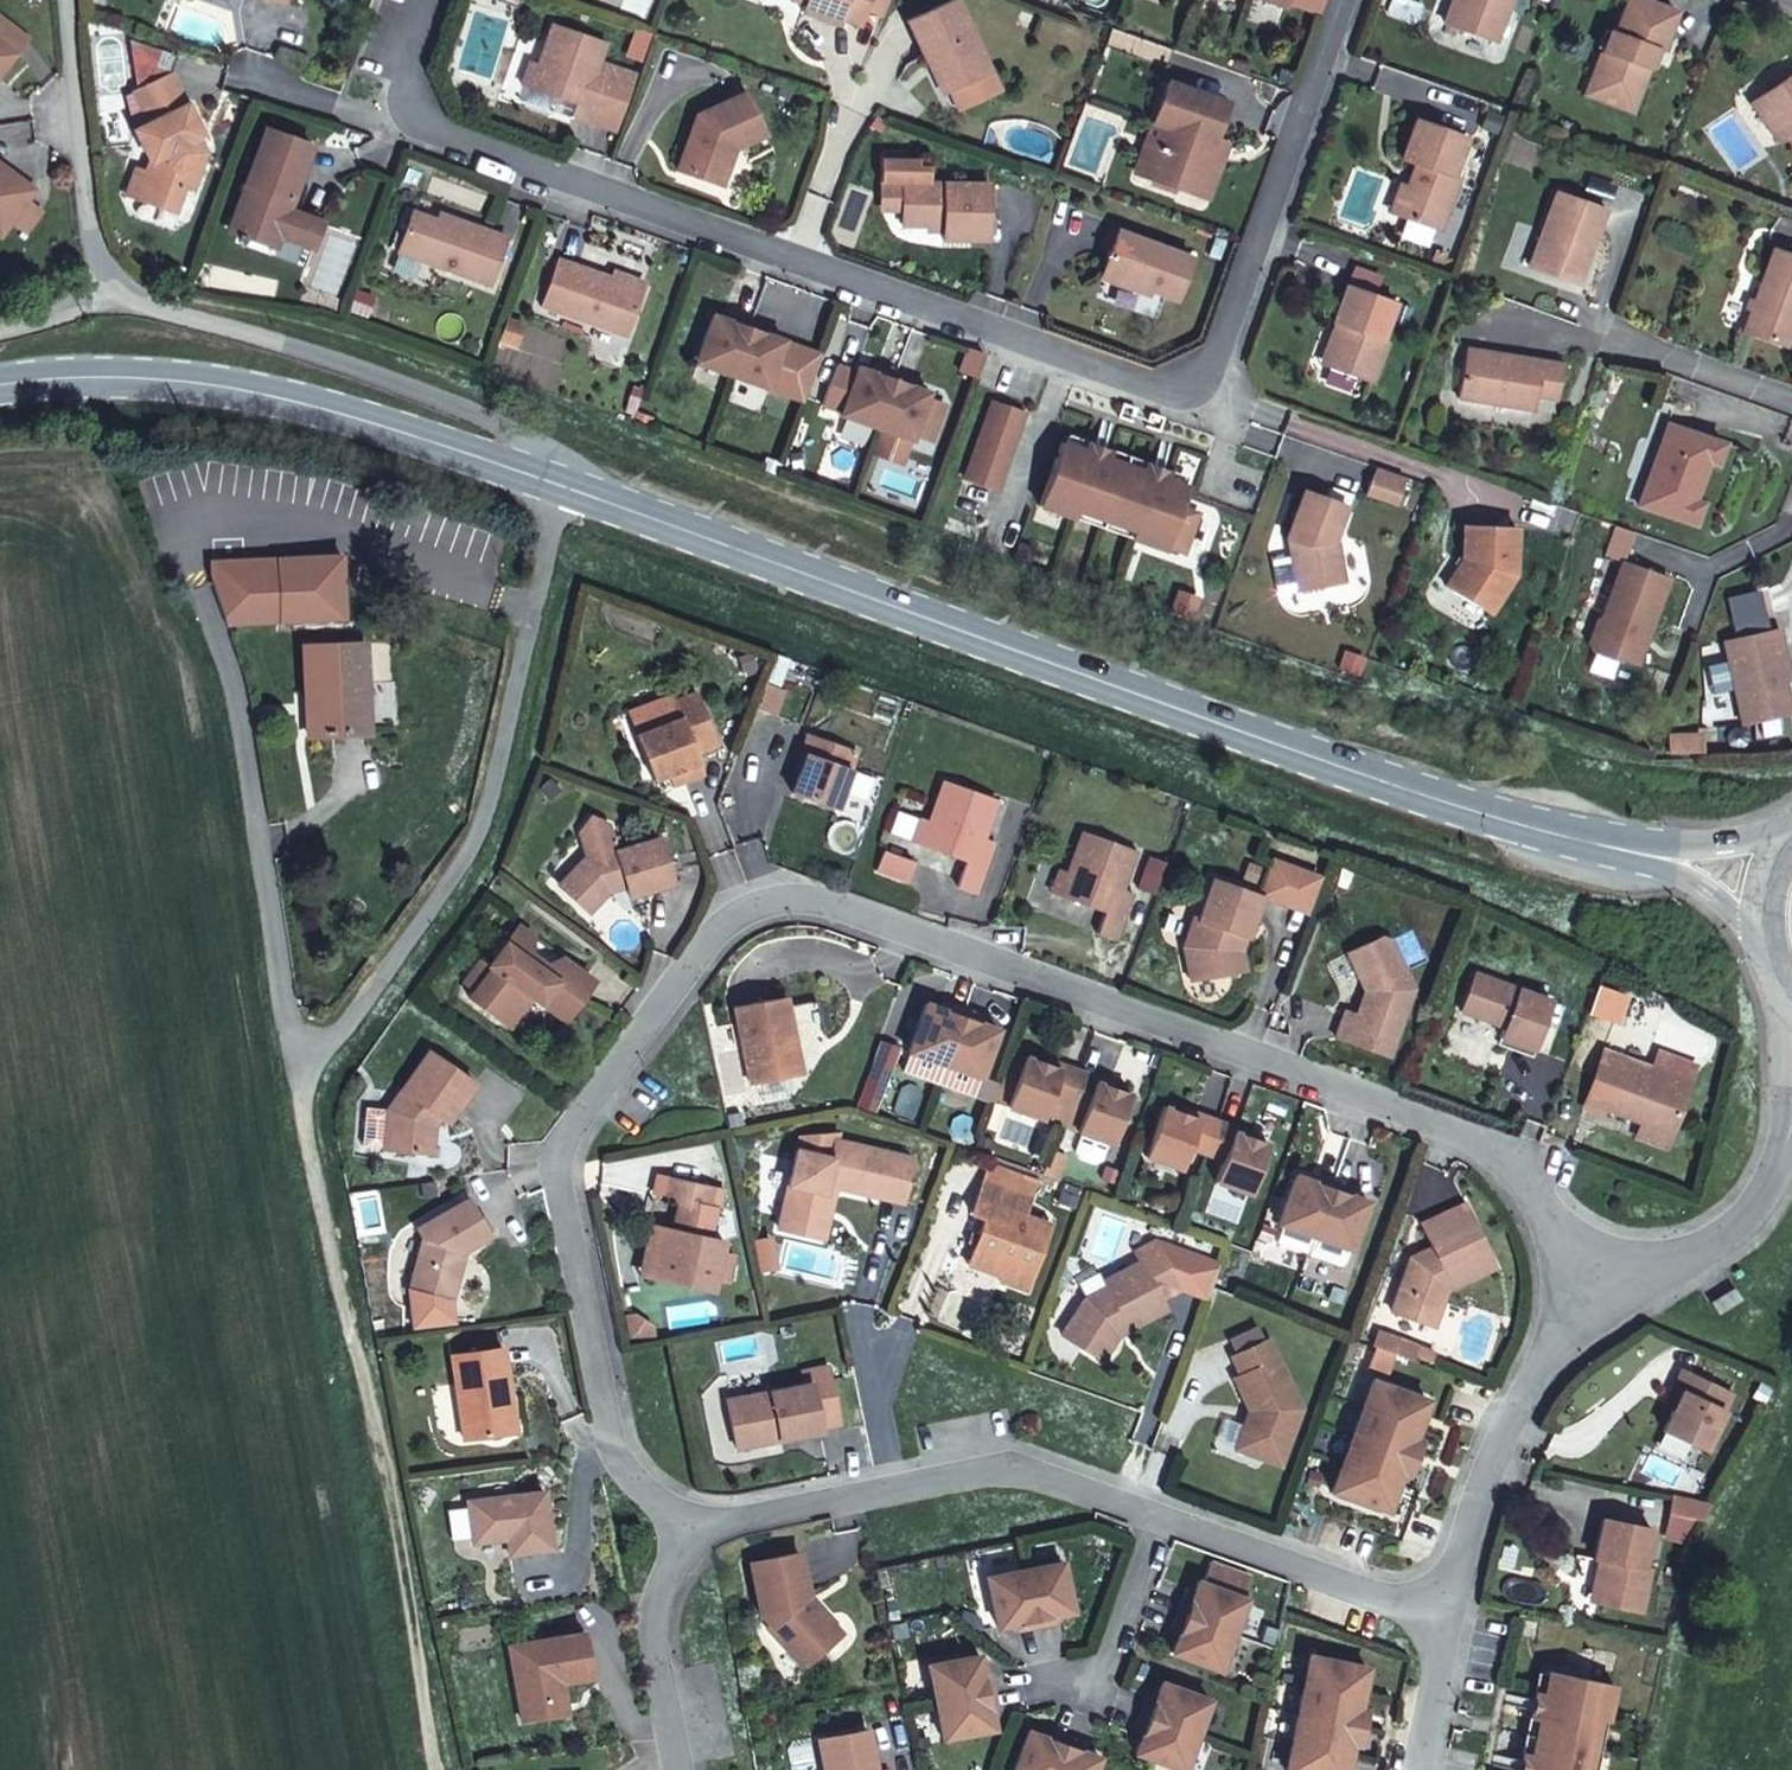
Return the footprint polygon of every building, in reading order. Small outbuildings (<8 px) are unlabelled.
[(807,1),(803,11),(839,23),(841,17),(859,23),(866,0),(805,0),(807,1)] [(950,87),(989,67),(957,0),(937,0),(907,14),(926,53),(932,50),(950,87)] [(1286,8),(1289,0),(1261,0),(1286,8)] [(1457,0),(1450,1),(1444,19),(1496,37),(1508,0),(1457,0)] [(1575,40),(1581,42),(1574,63),(1611,75),(1627,30),(1631,32),(1642,0),(1593,0),(1587,18),(1583,16),(1575,40)] [(548,21),(537,54),(528,83),(546,88),(573,97),(568,113),(590,120),(591,117),(616,125),(635,70),(597,58),(603,40),(548,21)] [(14,49),(0,39),(0,69),(14,49)] [(1581,42),(1575,40),(1573,44),(1561,81),(1604,95),(1611,75),(1574,63),(1581,42)] [(944,90),(950,87),(932,50),(926,53),(944,90)] [(528,83),(537,54),(528,51),(519,80),(528,83)] [(1759,95),(1775,115),(1771,119),(1779,138),(1788,136),(1791,149),(1791,69),(1791,68),(1759,95)] [(201,129),(174,71),(133,89),(148,121),(132,128),(148,163),(140,199),(180,209),(189,184),(194,186),(204,160),(192,155),(193,145),(188,135),(201,129)] [(1167,123),(1150,173),(1180,183),(1185,169),(1207,176),(1214,153),(1208,152),(1225,99),(1167,79),(1154,119),(1167,123)] [(541,104),(568,113),(573,97),(546,88),(541,104)] [(697,111),(676,165),(721,182),(729,162),(723,153),(726,145),(731,147),(764,132),(746,90),(697,111)] [(1775,115),(1759,95),(1752,101),(1774,140),(1779,138),(1771,119),(1775,115)] [(1406,185),(1399,210),(1440,224),(1457,172),(1452,171),(1463,134),(1414,117),(1401,158),(1414,162),(1410,173),(1414,174),(1411,182),(1406,185)] [(1138,170),(1150,173),(1167,123),(1154,119),(1138,170)] [(226,227),(276,243),(279,233),(314,244),(322,219),(289,207),(312,143),(261,126),(226,227)] [(942,223),(942,235),(988,236),(989,181),(928,179),(928,165),(917,164),(917,157),(905,157),(905,150),(880,149),(879,178),(882,178),(902,178),(902,206),(902,223),(942,223)] [(1185,169),(1180,183),(1209,193),(1222,156),(1214,153),(1207,176),(1185,169)] [(2,232),(35,186),(0,161),(0,231),(2,232)] [(902,178),(882,178),(882,205),(902,206),(902,178)] [(1391,207),(1399,210),(1406,185),(1399,183),(1391,207)] [(1581,238),(1589,240),(1601,203),(1553,187),(1527,264),(1569,278),(1581,238)] [(489,233),(491,227),(450,213),(449,218),(437,215),(414,207),(400,247),(491,277),(505,238),(489,233)] [(449,218),(450,213),(439,209),(437,215),(449,218)] [(902,235),(942,235),(942,223),(902,223),(902,235)] [(507,232),(491,227),(489,233),(505,238),(507,232)] [(1179,293),(1192,252),(1117,227),(1104,268),(1179,293)] [(279,233),(276,243),(310,254),(314,244),(279,233)] [(1576,280),(1589,240),(1581,238),(1569,278),(1576,280)] [(1767,245),(1740,328),(1781,341),(1791,307),(1791,253),(1767,245)] [(560,252),(542,302),(629,331),(645,281),(560,252)] [(1343,326),(1329,366),(1374,381),(1389,338),(1385,337),(1398,298),(1348,281),(1333,324),(1343,326)] [(695,358),(731,370),(751,316),(732,309),(730,316),(710,310),(695,358)] [(523,320),(506,313),(498,334),(515,340),(523,320)] [(751,316),(731,370),(768,382),(784,335),(765,329),(767,321),(751,316)] [(1320,363),(1329,366),(1343,326),(1333,324),(1320,363)] [(1563,358),(1469,346),(1463,395),(1538,404),(1539,393),(1557,395),(1563,358)] [(841,408),(876,421),(896,367),(879,361),(876,369),(856,362),(841,408)] [(896,367),(876,421),(881,422),(912,433),(914,428),(931,434),(943,399),(926,392),(928,387),(909,379),(911,372),(896,367)] [(990,398),(965,477),(998,487),(1024,409),(990,398)] [(1667,419),(1640,501),(1697,520),(1704,498),(1696,495),(1708,457),(1717,459),(1724,437),(1667,419)] [(912,433),(881,422),(874,443),(905,454),(912,433)] [(1039,500),(1087,516),(1113,446),(1083,435),(1081,442),(1061,435),(1039,500)] [(1113,446),(1087,516),(1166,543),(1167,539),(1180,499),(1187,479),(1166,471),(1168,465),(1113,446)] [(761,462),(776,467),(780,457),(764,452),(761,462)] [(1405,477),(1377,467),(1370,488),(1398,498),(1405,477)] [(1306,490),(1291,532),(1297,539),(1292,548),(1292,581),(1341,581),(1341,541),(1335,539),(1347,504),(1306,490)] [(1197,505),(1180,499),(1167,539),(1184,545),(1197,505)] [(1499,575),(1511,582),(1517,571),(1518,522),(1464,521),(1464,554),(1448,583),(1484,603),(1499,575)] [(1591,637),(1595,645),(1621,655),(1624,653),(1638,658),(1646,638),(1640,635),(1644,626),(1649,628),(1670,573),(1624,556),(1604,610),(1599,614),(1591,637)] [(1496,609),(1511,582),(1499,575),(1484,603),(1496,609)] [(1790,704),(1775,643),(1780,642),(1776,620),(1723,632),(1742,714),(1790,704)] [(1640,635),(1646,638),(1649,628),(1644,626),(1640,635)] [(372,632),(317,629),(315,679),(321,679),(319,714),(374,715),(375,667),(371,667),(372,632)] [(762,679),(779,685),(789,657),(772,651),(762,679)] [(762,679),(754,703),(776,711),(784,687),(779,685),(762,679)] [(681,718),(694,752),(715,744),(696,694),(675,702),(681,718)] [(653,782),(670,775),(682,770),(686,779),(702,772),(694,752),(681,718),(636,736),(653,782)] [(811,755),(796,791),(837,806),(859,750),(812,732),(804,752),(811,755)] [(682,770),(670,775),(673,783),(686,779),(682,770)] [(929,825),(921,846),(967,863),(959,885),(979,893),(997,844),(986,840),(1000,803),(945,782),(929,825)] [(573,830),(582,854),(611,843),(610,841),(615,839),(612,831),(607,833),(602,820),(584,814),(573,830)] [(911,842),(921,846),(929,825),(919,821),(911,842)] [(1067,872),(1059,893),(1107,911),(1099,932),(1117,939),(1133,895),(1122,891),(1136,853),(1082,833),(1067,872)] [(620,878),(621,883),(625,893),(667,879),(651,834),(612,847),(611,843),(582,854),(568,869),(570,874),(559,887),(584,908),(607,887),(606,884),(606,883),(607,883),(620,878)] [(884,851),(876,871),(907,882),(914,862),(884,851)] [(1049,889),(1059,893),(1067,872),(1057,868),(1049,889)] [(570,874),(568,869),(555,883),(559,887),(570,874)] [(607,888),(621,883),(620,878),(607,883),(606,883),(606,884),(607,887),(607,888)] [(1262,897),(1213,879),(1199,919),(1194,917),(1183,946),(1190,979),(1237,971),(1233,950),(1238,935),(1247,938),(1262,897)] [(517,925),(488,965),(492,968),(470,998),(504,1023),(526,993),(532,997),(564,1021),(580,999),(574,994),(587,976),(561,957),(544,965),(541,969),(526,959),(529,955),(532,936),(517,925)] [(1363,988),(1353,1013),(1345,1010),(1335,1035),(1389,1056),(1414,989),(1388,935),(1371,937),(1341,958),(1363,988)] [(544,965),(529,955),(526,959),(541,969),(544,965)] [(593,981),(587,976),(574,994),(580,999),(593,981)] [(1459,1014),(1506,1033),(1503,1042),(1536,1054),(1555,1008),(1475,976),(1459,1014)] [(510,1027),(532,997),(526,993),(504,1023),(510,1027)] [(790,1046),(797,1044),(789,1003),(739,1014),(755,1085),(796,1076),(790,1046)] [(944,1064),(964,1009),(947,1003),(945,1010),(926,1003),(908,1052),(944,1064)] [(981,1015),(964,1009),(944,1064),(980,1077),(998,1029),(978,1022),(981,1015)] [(857,1105),(874,1111),(889,1074),(899,1048),(882,1042),(857,1105)] [(804,1075),(797,1044),(790,1046),(796,1076),(804,1075)] [(426,1048),(386,1107),(384,1148),(431,1150),(434,1126),(429,1123),(437,1113),(448,1121),(473,1081),(426,1048)] [(1609,1108),(1673,1130),(1691,1079),(1605,1049),(1584,1107),(1607,1115),(1609,1108)] [(1024,1057),(1007,1051),(991,1098),(1008,1105),(1024,1057)] [(1008,1105),(1007,1106),(1043,1119),(1043,1117),(1051,1121),(1059,1100),(1067,1103),(1079,1070),(1061,1064),(1060,1068),(1025,1056),(1024,1057),(1008,1105)] [(1097,1077),(1079,1070),(1067,1103),(1084,1109),(1076,1131),(1082,1133),(1106,1142),(1112,1144),(1130,1094),(1095,1081),(1097,1077)] [(1059,1100),(1051,1121),(1060,1124),(1067,1103),(1059,1100)] [(1198,1118),(1164,1106),(1145,1156),(1181,1169),(1189,1147),(1222,1159),(1215,1181),(1250,1194),(1268,1144),(1234,1131),(1235,1127),(1199,1114),(1198,1118)] [(795,1130),(792,1143),(806,1147),(810,1131),(795,1130)] [(820,1179),(829,1182),(902,1200),(913,1158),(839,1139),(841,1132),(810,1131),(806,1147),(792,1143),(774,1217),(807,1225),(820,1179)] [(1106,1142),(1082,1133),(1076,1150),(1079,1157),(1092,1162),(1100,1158),(1106,1142)] [(1063,1153),(1051,1149),(1042,1174),(1057,1180),(1065,1158),(1063,1153)] [(1295,1173),(1277,1222),(1282,1224),(1313,1235),(1333,1180),(1316,1174),(1314,1180),(1295,1173)] [(660,1226),(650,1276),(693,1284),(713,1288),(723,1239),(694,1233),(701,1205),(707,1207),(712,1186),(669,1176),(665,1197),(679,1200),(676,1215),(681,1222),(672,1229),(660,1226)] [(817,1228),(829,1182),(820,1179),(807,1225),(817,1228)] [(990,1220),(974,1265),(1007,1276),(1006,1279),(1030,1288),(1054,1223),(1028,1214),(1035,1196),(988,1180),(976,1215),(990,1220)] [(1350,1186),(1333,1180),(1313,1235),(1349,1248),(1366,1199),(1347,1192),(1350,1186)] [(467,1197),(418,1227),(424,1239),(412,1289),(452,1299),(461,1265),(457,1259),(457,1252),(489,1234),(467,1197)] [(1433,1297),(1441,1299),(1446,1281),(1491,1258),(1458,1197),(1417,1217),(1427,1239),(1410,1256),(1392,1312),(1425,1322),(1433,1297)] [(641,1274),(650,1276),(660,1226),(651,1224),(641,1274)] [(1313,1235),(1282,1224),(1276,1240),(1308,1252),(1313,1235)] [(1130,1322),(1132,1326),(1134,1328),(1171,1309),(1165,1298),(1183,1287),(1156,1240),(1136,1252),(1142,1261),(1107,1280),(1111,1288),(1089,1299),(1067,1337),(1102,1357),(1119,1327),(1130,1322)] [(1716,1309),(1737,1295),(1729,1284),(1709,1298),(1716,1309)] [(1432,1324),(1441,1299),(1433,1297),(1425,1322),(1432,1324)] [(634,1312),(627,1313),(632,1335),(653,1331),(651,1322),(634,1312)] [(1112,1362),(1132,1326),(1130,1322),(1119,1327),(1102,1357),(1110,1361),(1112,1362)] [(1380,1334),(1376,1347),(1395,1354),(1399,1340),(1380,1334)] [(1300,1406),(1268,1338),(1231,1355),(1240,1374),(1234,1377),(1249,1409),(1256,1411),(1253,1419),(1244,1423),(1235,1447),(1280,1464),(1300,1406)] [(503,1393),(511,1392),(504,1344),(453,1353),(467,1437),(509,1431),(503,1393)] [(781,1431),(782,1436),(823,1427),(822,1424),(841,1420),(830,1363),(804,1369),(807,1382),(732,1397),(740,1439),(781,1431)] [(1680,1390),(1672,1408),(1662,1430),(1705,1448),(1730,1392),(1679,1369),(1671,1386),(1680,1390)] [(1413,1437),(1427,1399),(1373,1379),(1333,1490),(1387,1509),(1401,1471),(1407,1454),(1413,1437)] [(1663,1404),(1672,1408),(1680,1390),(1671,1386),(1663,1404)] [(517,1430),(511,1392),(503,1393),(509,1431),(517,1430)] [(1249,1409),(1244,1423),(1253,1419),(1256,1411),(1249,1409)] [(741,1444),(782,1436),(781,1431),(740,1439),(741,1444)] [(1421,1440),(1413,1437),(1407,1454),(1401,1471),(1409,1473),(1421,1440)] [(468,1533),(503,1528),(503,1529),(505,1545),(547,1540),(538,1481),(463,1492),(468,1533)] [(1604,1518),(1599,1556),(1608,1557),(1602,1602),(1647,1607),(1653,1563),(1649,1562),(1654,1525),(1604,1518)] [(828,1630),(835,1625),(813,1600),(803,1550),(754,1560),(764,1611),(775,1623),(771,1627),(806,1666),(836,1640),(828,1630)] [(1023,1568),(1035,1625),(1053,1622),(1052,1615),(1071,1611),(1061,1560),(1023,1568)] [(1184,1597),(1178,1614),(1233,1634),(1246,1598),(1242,1597),(1250,1576),(1211,1562),(1203,1583),(1198,1581),(1191,1599),(1184,1597)] [(1017,1629),(1035,1625),(1023,1568),(986,1576),(997,1627),(1016,1622),(1017,1629)] [(1233,1634),(1178,1614),(1172,1631),(1178,1634),(1172,1652),(1220,1670),(1233,1634)] [(543,1676),(559,1673),(589,1668),(581,1624),(507,1637),(518,1699),(545,1694),(543,1676)] [(928,1665),(935,1702),(993,1690),(989,1672),(983,1674),(978,1654),(928,1665)] [(1310,1654),(1287,1768),(1295,1769),(1346,1769),(1352,1740),(1359,1705),(1367,1665),(1310,1654)] [(1547,1667),(1543,1690),(1535,1688),(1530,1715),(1537,1716),(1530,1750),(1523,1749),(1518,1769),(1587,1769),(1592,1745),(1598,1716),(1605,1717),(1613,1681),(1547,1667)] [(563,1704),(559,1673),(543,1676),(545,1694),(518,1699),(520,1712),(563,1704)] [(1148,1698),(1142,1715),(1197,1735),(1210,1699),(1161,1682),(1154,1701),(1148,1698)] [(993,1690),(935,1702),(936,1705),(943,1739),(994,1729),(990,1709),(997,1708),(993,1690)] [(1367,1707),(1359,1705),(1352,1740),(1360,1742),(1367,1707)] [(1142,1715),(1136,1732),(1142,1735),(1135,1753),(1181,1769),(1184,1769),(1197,1735),(1142,1715)] [(1598,1716),(1592,1745),(1599,1746),(1605,1717),(1598,1716)] [(824,1769),(874,1769),(865,1722),(816,1732),(824,1769)] [(1066,1735),(1049,1729),(1047,1736),(1028,1729),(1013,1769),(1053,1769),(1066,1735)] [(1053,1769),(1094,1769),(1100,1755),(1081,1748),(1083,1742),(1066,1735),(1053,1769)] [(1599,1746),(1592,1745),(1587,1769),(1595,1769),(1599,1746)]
